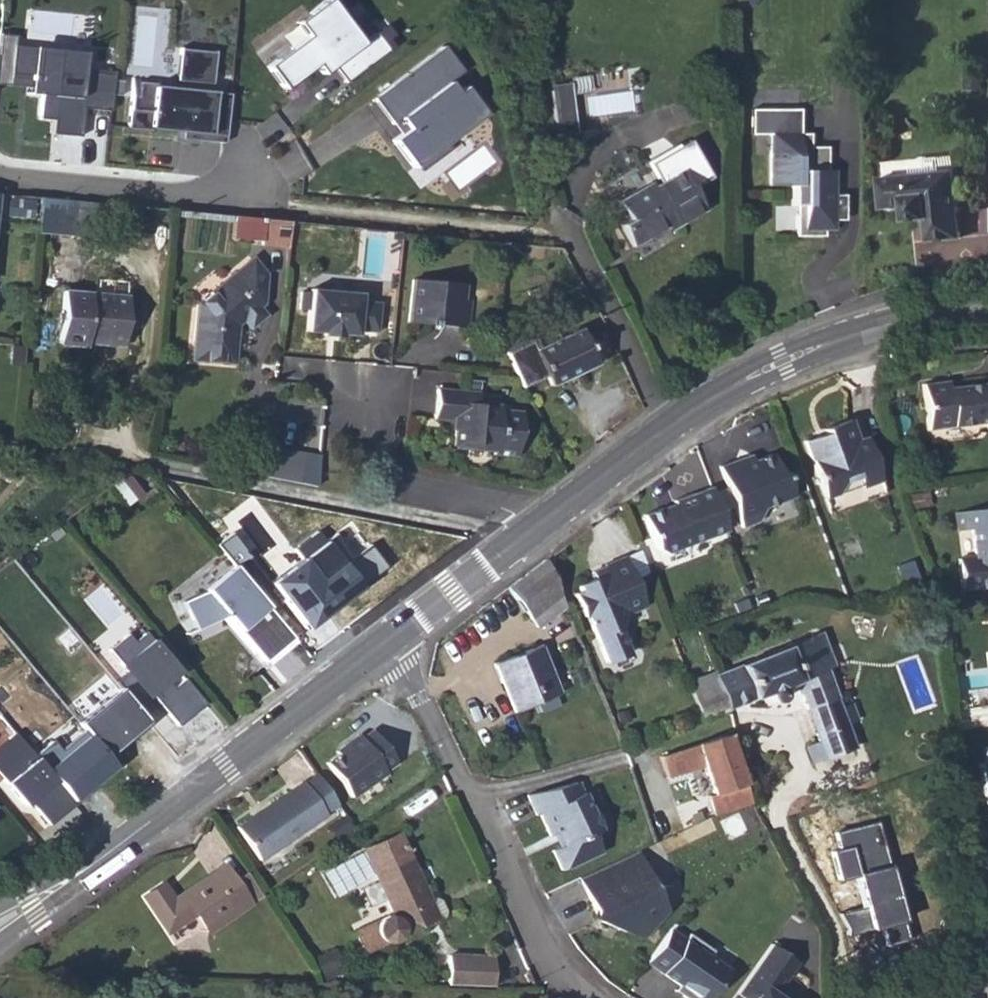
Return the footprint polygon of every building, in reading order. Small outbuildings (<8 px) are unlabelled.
[(303,9),(314,22),(301,32),(262,63),(279,85),(311,61),(318,70),(329,61),(341,78),(384,45),(370,28),(357,38),(327,0),(314,0),(303,9)] [(291,18),(301,32),(314,22),(303,9),(291,18)] [(80,135),(82,108),(109,111),(113,70),(81,67),(83,49),(13,45),(14,33),(0,32),(0,85),(28,87),(27,92),(40,93),(40,118),(54,119),(53,134),(80,135)] [(438,41),(369,94),(389,119),(396,114),(403,124),(397,129),(389,136),(409,162),(411,160),(440,138),(443,136),(437,129),(450,119),(455,126),(479,108),(459,81),(451,87),(444,77),(458,66),(438,41)] [(211,53),(175,49),(172,88),(129,87),(127,128),(223,138),(225,95),(208,91),(211,53)] [(748,134),(769,133),(769,185),(790,185),(790,205),(795,205),(795,236),(822,236),(822,221),(843,221),(843,195),(832,195),(831,170),(825,170),(825,146),(809,146),(809,133),(795,133),(795,109),(747,111),(748,134)] [(403,124),(396,114),(389,119),(397,129),(403,124)] [(455,126),(450,119),(437,129),(443,136),(455,126)] [(445,144),(440,138),(411,160),(416,167),(445,144)] [(620,222),(633,244),(674,220),(676,224),(704,209),(681,168),(653,184),(650,181),(619,200),(629,218),(620,222)] [(960,240),(954,173),(878,179),(880,210),(905,208),(906,222),(924,221),(926,243),(960,240)] [(36,232),(67,235),(70,199),(39,196),(36,232)] [(1,215),(29,217),(30,204),(10,201),(3,200),(1,215)] [(286,216),(236,212),(234,234),(284,237),(286,216)] [(252,257),(199,302),(194,354),(229,357),(231,334),(222,327),(237,314),(241,319),(256,309),(252,302),(261,294),(263,272),(252,257)] [(409,274),(405,320),(466,325),(469,294),(461,293),(462,278),(409,274)] [(320,335),(341,336),(342,330),(357,332),(357,325),(377,327),(379,295),(362,294),(363,288),(311,284),(309,327),(320,329),(320,335)] [(54,342),(80,345),(81,339),(120,342),(124,296),(59,290),(54,342)] [(541,377),(545,387),(593,363),(575,326),(531,348),(528,341),(503,350),(514,375),(520,387),(541,377)] [(917,381),(925,427),(983,419),(983,425),(987,425),(987,379),(944,385),(943,378),(917,381)] [(497,399),(471,396),(473,387),(435,383),(433,414),(452,416),(450,439),(489,442),(489,449),(516,450),(518,408),(496,405),(497,399)] [(820,422),(798,430),(819,486),(833,481),(837,471),(852,465),(856,475),(875,468),(859,426),(851,429),(843,409),(818,418),(820,422)] [(261,475),(319,485),(322,457),(267,446),(261,475)] [(733,458),(717,465),(744,525),(760,517),(765,503),(792,490),(782,469),(775,466),(768,449),(736,464),(733,458)] [(663,550),(723,527),(707,483),(670,497),(672,503),(661,507),(660,504),(640,512),(648,534),(650,534),(654,545),(663,550)] [(955,507),(957,526),(969,524),(972,553),(956,555),(959,585),(979,583),(979,585),(987,584),(987,504),(955,507)] [(301,558),(270,581),(304,628),(390,565),(370,543),(344,560),(319,530),(294,548),(301,558)] [(644,601),(624,551),(603,559),(604,561),(598,563),(601,570),(578,580),(580,586),(575,588),(584,611),(586,610),(606,657),(628,648),(617,623),(622,610),(644,601)] [(508,588),(535,626),(564,604),(547,563),(546,559),(508,588)] [(291,639),(232,568),(204,592),(181,602),(194,630),(224,616),(263,662),(291,639)] [(822,630),(813,634),(825,665),(834,663),(822,630)] [(182,727),(209,705),(148,631),(139,640),(133,634),(115,649),(182,727)] [(716,672),(729,707),(767,692),(767,694),(769,697),(770,698),(773,699),(779,698),(782,694),(782,690),(781,687),(796,681),(820,740),(806,745),(812,762),(855,745),(825,665),(813,634),(716,672)] [(493,662),(500,680),(505,678),(517,708),(560,692),(538,644),(493,662)] [(688,679),(702,717),(721,710),(729,707),(716,672),(714,669),(688,679)] [(512,710),(517,708),(505,678),(500,680),(512,710)] [(80,720),(87,728),(110,753),(149,720),(122,688),(80,720)] [(53,740),(35,755),(75,800),(119,762),(110,753),(87,728),(61,750),(53,740)] [(701,758),(719,810),(751,799),(728,731),(643,760),(649,780),(690,765),(690,761),(701,758)] [(75,800),(35,755),(16,732),(0,747),(0,765),(50,821),(75,800)] [(345,748),(324,762),(349,798),(384,773),(382,772),(394,764),(371,732),(360,739),(357,736),(343,746),(345,748)] [(314,774),(302,783),(323,812),(335,803),(314,774)] [(579,779),(528,792),(537,812),(542,810),(552,832),(559,829),(565,842),(553,847),(562,867),(601,850),(593,831),(601,827),(604,820),(599,810),(592,807),(579,779)] [(302,783),(301,781),(235,827),(258,860),(324,814),(323,812),(302,783)] [(882,823),(840,834),(845,850),(838,852),(845,881),(863,877),(872,910),(848,915),(854,938),(883,930),(888,946),(913,940),(893,868),(882,823)] [(353,931),(362,951),(385,940),(387,941),(391,940),(397,938),(402,934),(404,932),(437,917),(443,914),(445,910),(437,891),(432,889),(426,892),(399,833),(364,849),(393,911),(389,913),(384,914),(381,914),(378,917),(376,920),(353,931)] [(636,850),(578,876),(598,920),(625,930),(640,923),(653,924),(660,914),(649,889),(654,887),(636,850)] [(196,910),(207,928),(248,903),(223,866),(172,899),(162,881),(143,893),(165,929),(183,917),(196,910)] [(648,961),(700,997),(709,997),(730,967),(673,926),(648,961)] [(771,939),(736,988),(749,997),(788,997),(768,984),(776,972),(783,977),(797,957),(771,939)] [(447,982),(492,984),(493,955),(449,953),(447,982)]
